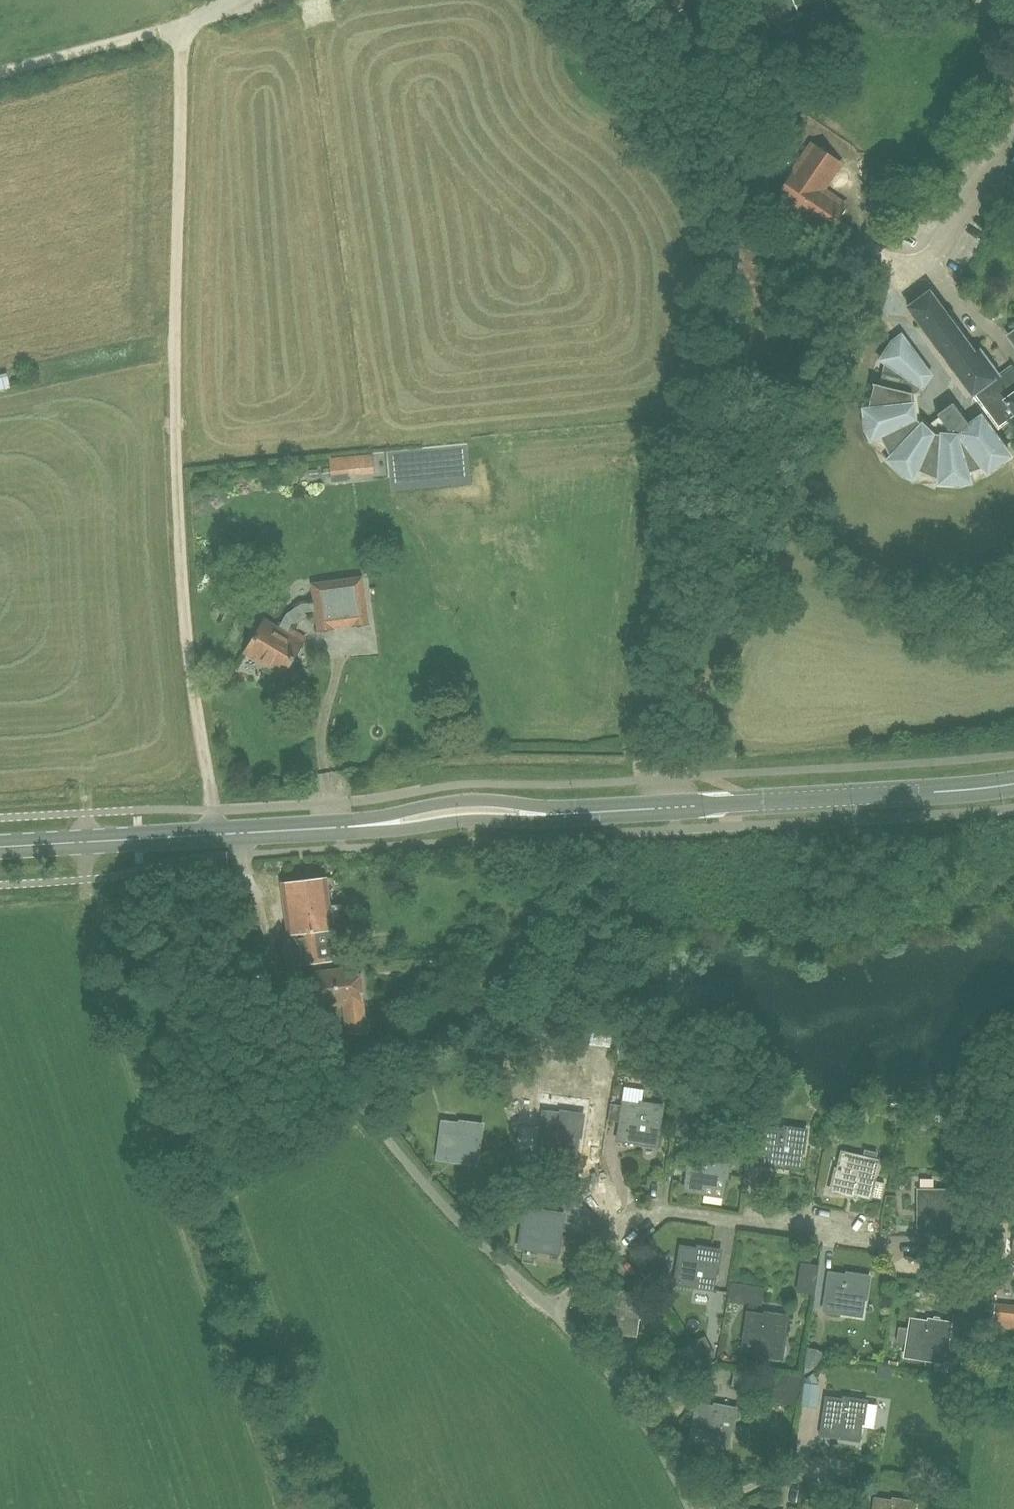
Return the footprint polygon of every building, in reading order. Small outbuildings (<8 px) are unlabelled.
[(825,0),(782,0),(788,20),(799,16),(827,8),(825,0)] [(774,199),(825,234),(844,207),(821,190),(839,164),(811,145),(774,199)] [(997,431),(1013,418),(1013,367),(1012,364),(996,376),(979,351),(973,355),(927,293),(906,309),(978,406),(997,431)] [(936,415),(938,418),(951,435),(931,434),(914,418),(911,394),(917,394),(930,375),(900,336),(891,343),(880,360),(881,361),(882,359),(884,361),(878,385),(872,384),(871,385),(873,386),(867,410),(864,411),(864,409),(862,410),(865,431),(870,441),(879,436),(890,458),(888,460),(887,460),(886,460),(902,475),(912,480),(916,470),(938,480),(938,483),(937,483),(937,485),(958,486),(969,483),(966,473),(983,468),(986,473),(985,473),(986,474),(1010,457),(980,417),(968,425),(952,403),(936,415)] [(0,374),(0,390),(10,388),(7,373),(0,374)] [(287,629),(292,622),(294,624),(306,616),(304,612),(314,611),(317,632),(334,629),(334,628),(352,626),(352,627),(369,624),(363,576),(310,583),(313,602),(300,604),(287,613),(276,630),(262,621),(243,654),(282,677),(304,639),(287,629)] [(282,934),(284,947),(288,947),(290,965),(336,959),(332,928),(343,926),(340,904),(329,906),(325,878),(305,881),(300,881),(280,884),(286,934),(282,934)] [(367,1031),(365,1013),(359,966),(311,972),(315,1008),(342,1004),(346,1034),(367,1031)] [(488,983),(484,976),(472,983),(476,990),(488,983)] [(617,1140),(636,1142),(656,1145),(661,1107),(639,1104),(639,1106),(622,1103),(617,1140)] [(538,1148),(557,1151),(557,1153),(577,1156),(583,1115),(560,1112),(560,1114),(543,1112),(538,1148)] [(456,1163),(476,1165),(481,1125),(459,1122),(459,1124),(442,1122),(437,1158),(456,1161),(456,1163)] [(782,1150),(802,1153),(805,1131),(783,1128),(783,1130),(766,1127),(763,1143),(761,1164),(780,1166),(782,1150)] [(706,1157),(689,1154),(684,1191),(703,1193),(703,1195),(723,1198),(729,1158),(707,1155),(706,1157)] [(854,1173),(835,1169),(835,1168),(830,1190),(851,1195),(852,1193),(869,1197),(877,1161),(858,1156),(854,1173)] [(562,1208),(575,1198),(564,1184),(551,1194),(562,1208)] [(918,1191),(918,1210),(917,1210),(917,1232),(940,1232),(940,1230),(957,1230),(957,1193),(937,1193),(938,1191),(918,1191)] [(537,1252),(557,1255),(563,1215),(541,1212),(541,1214),(524,1211),(518,1248),(537,1251),(537,1252)] [(675,1284),(694,1286),(694,1288),(713,1291),(719,1251),(697,1248),(697,1250),(680,1247),(675,1284)] [(845,1296),(865,1299),(868,1277),(846,1274),(845,1276),(829,1273),(823,1310),(842,1313),(845,1296)] [(636,1336),(639,1318),(642,1296),(620,1293),(620,1295),(603,1293),(597,1329),(616,1332),(616,1334),(636,1336)] [(1013,1330),(1013,1305),(993,1303),(991,1328),(1013,1330)] [(780,1355),(783,1338),(786,1316),(764,1313),(763,1315),(746,1313),(741,1349),(753,1351),(780,1355)] [(943,1364),(946,1345),(949,1323),(927,1320),(927,1322),(910,1320),(905,1356),(924,1359),(924,1360),(943,1364)] [(701,1365),(711,1361),(714,1359),(706,1341),(693,1347),(701,1365)] [(839,1439),(859,1442),(865,1402),(843,1399),(843,1400),(826,1398),(820,1435),(839,1437),(839,1439)] [(729,1448),(732,1431),(735,1409),(713,1406),(713,1408),(696,1405),(690,1441),(729,1448)] [(914,1503),(892,1500),(892,1501),(875,1499),(873,1508),(913,1508),(914,1503)]
